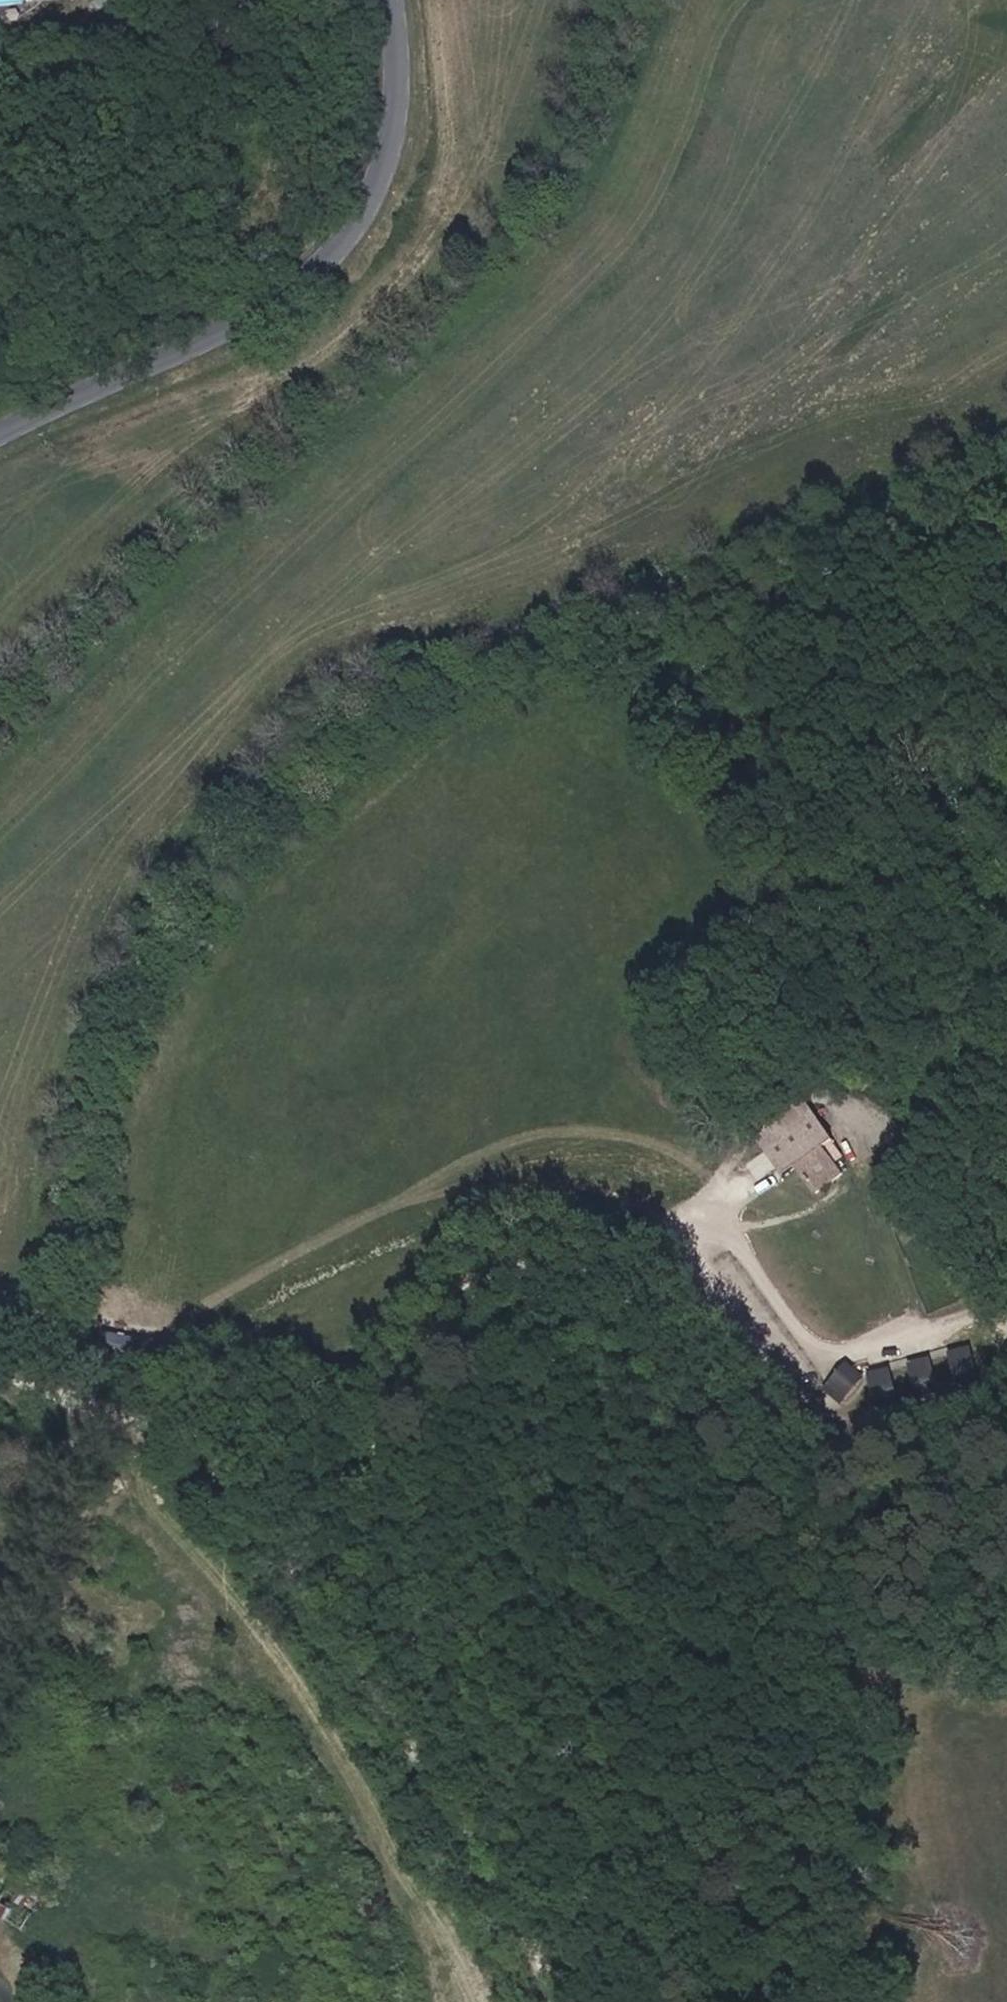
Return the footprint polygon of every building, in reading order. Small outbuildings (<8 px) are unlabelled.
[(803,1097),(755,1132),(786,1175),(797,1167),(817,1195),(854,1168),(803,1097)] [(952,1349),(959,1380),(980,1375),(972,1344),(952,1349)] [(983,1374),(959,1383),(945,1347),(928,1354),(938,1380),(914,1389),(921,1408),(986,1383),(983,1374)] [(928,1355),(909,1361),(916,1386),(936,1380),(928,1355)] [(845,1404),(866,1373),(846,1360),(826,1391),(845,1404)] [(869,1372),(877,1398),(899,1391),(891,1365),(869,1372)] [(0,1869),(0,1920),(21,1934),(44,1900),(0,1869)]
